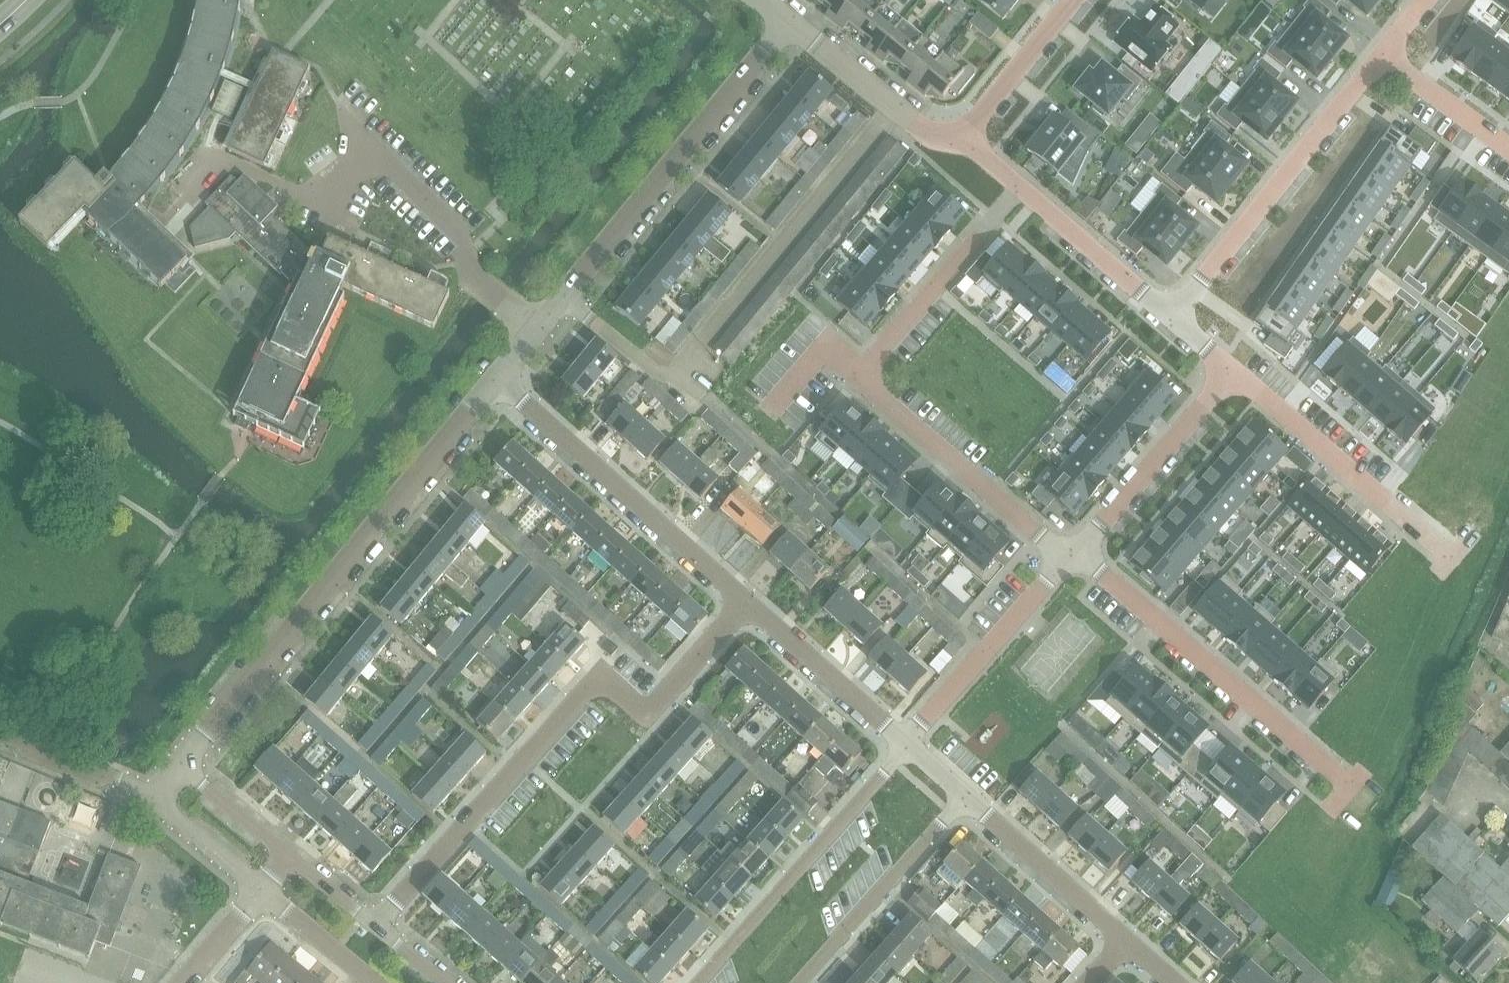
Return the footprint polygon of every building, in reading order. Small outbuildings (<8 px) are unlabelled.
[(121,250),(150,277),(162,289),(165,285),(175,295),(197,272),(186,262),(185,262),(175,252),(176,251),(166,241),(165,243),(154,233),(156,231),(146,222),(144,224),(134,214),(143,204),(147,206),(155,189),(168,174),(187,147),(204,118),(218,87),(229,55),(237,22),(241,0),(201,0),(199,0),(196,16),(197,17),(195,28),(193,28),(192,31),(194,31),(191,42),(189,42),(185,56),(179,70),(181,71),(177,81),(175,81),(174,84),(176,84),(171,95),(169,94),(162,109),(163,109),(157,119),(156,118),(147,132),(148,133),(142,143),(140,142),(130,155),(132,156),(124,165),(123,163),(112,175),(115,178),(112,181),(105,174),(96,183),(76,162),(19,222),(53,254),(87,218),(121,250)] [(825,17),(833,23),(852,0),(820,0),(831,9),(825,17)] [(843,31),(849,24),(860,32),(882,5),(875,0),(852,0),(833,23),(843,31)] [(1003,21),(1020,0),(978,0),(1003,21)] [(1202,10),(1210,0),(1189,0),(1202,10)] [(1291,27),(1331,59),(1346,41),(1324,23),(1331,13),(1315,0),(1310,0),(1303,8),(1305,10),(1291,27)] [(1379,0),(1346,0),(1366,16),(1379,0)] [(872,42),(866,50),(874,57),(903,22),(882,5),(860,32),(872,42)] [(1181,23),(1157,5),(1146,19),(1148,21),(1143,27),(1133,19),(1115,42),(1152,72),(1173,46),(1167,41),(1181,23)] [(999,30),(983,17),(979,14),(970,25),(990,41),(999,30)] [(924,39),(903,22),(874,57),(884,64),(890,57),(902,66),(924,39)] [(1479,22),(1451,60),(1457,64),(1456,65),(1469,74),(1492,43),(1497,35),(1479,22)] [(1331,59),(1291,27),(1277,45),(1275,44),(1267,54),(1286,70),(1294,60),(1316,78),(1331,59)] [(944,55),(924,39),(902,66),(913,75),(907,83),(916,90),(944,55)] [(1492,43),(1469,74),(1470,75),(1470,74),(1487,85),(1508,56),(1492,43)] [(1100,44),(1088,58),(1101,68),(1112,54),(1100,44)] [(274,52),(228,150),(264,167),(310,69),(274,52)] [(916,90),(925,97),(931,90),(943,99),(950,90),(959,97),(959,96),(959,95),(974,75),(973,71),(971,68),(967,69),(966,68),(963,71),(944,55),(916,90)] [(1487,85),(1505,98),(1508,92),(1508,56),(1487,85)] [(1255,72),(1241,90),(1281,122),(1296,103),(1274,85),(1281,76),(1262,60),(1253,71),(1255,72)] [(1143,83),(1122,67),(1115,76),(1102,66),(1094,77),(1090,73),(1087,77),(1084,74),(1076,85),(1079,87),(1076,91),(1095,106),(1093,109),(1103,118),(1105,114),(1108,117),(1122,99),(1127,103),(1143,83)] [(811,74),(792,97),(813,114),(832,91),(811,74)] [(226,82),(214,111),(232,119),(245,90),(226,82)] [(1266,141),(1281,122),(1241,90),(1227,108),(1225,106),(1217,117),(1236,132),(1244,123),(1266,141)] [(867,120),(837,95),(826,108),(839,118),(835,122),(844,129),(839,135),(848,142),(867,120)] [(792,97),(774,119),(795,136),(813,114),(792,97)] [(1187,97),(1179,107),(1188,114),(1195,104),(1187,97)] [(1101,137),(1067,109),(1057,121),(1054,118),(1028,150),(1058,174),(1069,159),(1077,165),(1091,148),(1092,149),(1101,137)] [(774,119),(756,141),(777,158),(795,136),(774,119)] [(1231,138),(1212,123),(1204,133),(1206,135),(1192,153),(1232,185),(1247,166),(1224,148),(1231,138)] [(1391,129),(1380,145),(1381,145),(1411,166),(1421,152),(1427,156),(1435,144),(1415,130),(1407,141),(1391,129)] [(839,135),(828,149),(819,142),(813,150),(830,164),(848,142),(839,135)] [(907,152),(889,137),(881,147),(899,162),(907,152)] [(756,141),(738,163),(759,180),(777,158),(756,141)] [(1381,145),(1372,158),(1402,179),(1411,166),(1381,145)] [(899,162),(881,147),(873,157),(892,171),(899,162)] [(1146,149),(1138,158),(1147,165),(1154,156),(1146,149)] [(830,164),(813,150),(812,151),(811,150),(794,171),(803,179),(812,186),(830,164)] [(1232,185),(1192,153),(1185,161),(1177,155),(1161,174),(1187,195),(1194,185),(1217,203),(1232,185)] [(922,160),(916,155),(908,164),(915,169),(922,160)] [(892,171),(873,157),(866,166),(884,181),(892,171)] [(1372,158),(1362,172),(1392,194),(1402,179),(1372,158)] [(759,180),(738,163),(720,185),(741,203),(759,180)] [(884,181),(866,166),(858,175),(877,190),(884,181)] [(1362,172),(1353,186),(1383,207),(1392,194),(1362,172)] [(877,190),(858,175),(851,185),(869,199),(877,190)] [(205,205),(209,208),(190,229),(196,249),(229,240),(235,233),(281,276),(283,275),(290,282),(291,280),(297,282),(299,277),(339,295),(343,287),(434,330),(450,295),(444,293),(449,283),(432,275),(428,285),(339,244),(338,246),(327,241),(320,248),(318,246),(311,253),(276,219),(274,221),(270,217),(278,208),(245,177),(239,183),(232,177),(205,205)] [(812,186),(803,179),(785,201),(794,208),(812,186)] [(1424,179),(1417,189),(1424,194),(1431,184),(1424,179)] [(1466,188),(1461,184),(1454,193),(1444,186),(1429,206),(1440,214),(1434,221),(1452,234),(1480,196),(1467,187),(1466,188)] [(869,199),(851,185),(843,194),(862,209),(869,199)] [(1181,201),(1162,185),(1154,195),(1156,197),(1142,215),(1182,247),(1197,228),(1174,211),(1181,201)] [(1353,186),(1343,200),(1374,221),(1383,207),(1353,186)] [(1417,189),(1410,199),(1417,204),(1424,194),(1417,189)] [(892,195),(886,190),(879,199),(885,204),(892,195)] [(937,191),(922,208),(949,231),(950,231),(964,214),(937,191)] [(854,218),(862,209),(843,194),(836,203),(854,218)] [(1480,196),(1452,234),(1470,247),(1497,210),(1480,198),(1481,196),(1480,196)] [(730,215),(725,210),(709,198),(691,220),(712,238),(730,215)] [(885,204),(879,199),(871,208),(878,213),(885,204)] [(1343,200),(1334,213),(1364,235),(1374,221),(1343,200)] [(794,208),(785,201),(771,218),(780,225),(794,208)] [(854,218),(836,203),(828,213),(846,227),(854,218)] [(1083,204),(1076,213),(1086,222),(1094,212),(1083,204)] [(1405,207),(1398,217),(1405,222),(1411,212),(1405,207)] [(744,246),(757,230),(750,225),(756,217),(745,208),(727,232),(744,246)] [(922,208),(908,224),(935,248),(934,249),(935,249),(951,231),(950,231),(949,231),(922,208)] [(1470,247),(1487,260),(1508,230),(1508,218),(1497,210),(1470,247)] [(846,227),(828,213),(820,222),(839,237),(846,227)] [(1334,213),(1324,227),(1354,248),(1364,235),(1334,213)] [(1182,247),(1142,215),(1127,233),(1125,232),(1117,242),(1137,257),(1144,247),(1167,266),(1182,247)] [(1398,217),(1391,227),(1398,232),(1405,222),(1398,217)] [(673,242),(694,260),(712,238),(691,220),(673,242)] [(831,246),(839,237),(820,222),(813,231),(831,246)] [(867,227),(860,222),(853,231),(859,236),(867,227)] [(908,224),(895,240),(922,263),(934,249),(935,248),(908,224)] [(1324,227),(1314,241),(1345,262),(1354,248),(1324,227)] [(1487,260),(1508,276),(1508,230),(1487,260)] [(824,255),(831,246),(813,231),(805,241),(824,255)] [(853,232),(846,240),(853,246),(860,237),(853,232)] [(1386,235),(1379,245),(1385,249),(1392,239),(1386,235)] [(895,240),(881,255),(908,279),(922,263),(895,240)] [(824,255),(805,241),(798,250),(816,265),(824,255)] [(1314,241),(1305,255),(1335,276),(1345,262),(1314,241)] [(673,242),(654,264),(676,282),(694,260),(673,242)] [(752,242),(738,258),(738,259),(746,266),(761,249),(752,242)] [(1379,245),(1372,255),(1378,259),(1385,249),(1379,245)] [(1003,290),(1026,263),(1025,262),(1008,247),(995,262),(985,253),(966,277),(977,286),(983,279),(1000,294),(1003,290)] [(816,265),(798,250),(790,259),(809,274),(816,265)] [(841,260),(834,255),(827,264),(833,269),(834,269),(841,260)] [(869,270),(868,270),(895,294),(896,293),(908,279),(881,255),(869,270)] [(1305,255),(1295,269),(1326,290),(1335,276),(1305,255)] [(738,259),(724,275),(719,281),(728,288),(746,266),(738,259)] [(801,283),(809,274),(790,259),(783,269),(801,283)] [(1044,277),(1026,261),(1025,262),(1026,263),(1003,290),(1019,304),(1042,277),(1043,278),(1044,277)] [(636,286),(657,304),(676,282),(654,264),(636,286)] [(833,269),(827,264),(820,273),(826,278),(834,269),(833,269)] [(868,270),(869,270),(865,266),(850,284),(881,310),(880,311),(881,312),(896,294),(896,293),(895,294),(868,270)] [(1371,266),(1365,276),(1371,280),(1378,271),(1371,266)] [(794,293),(801,283),(783,269),(775,278),(794,293)] [(1295,269),(1286,282),(1316,304),(1326,290),(1295,269)] [(237,275),(230,282),(239,291),(246,284),(237,275)] [(1408,276),(1403,282),(1413,289),(1417,283),(1408,275),(1408,276)] [(1365,276),(1358,286),(1364,290),(1371,280),(1365,276)] [(345,298),(339,295),(299,277),(297,282),(272,335),(277,337),(272,348),(267,346),(234,416),(238,418),(235,426),(247,431),(251,423),(302,447),(321,405),(300,395),(345,298)] [(1035,318),(1059,291),(1058,290),(1043,278),(1042,277),(1019,304),(1035,318)] [(794,293),(775,278),(768,287),(786,302),(794,293)] [(701,303),(710,310),(728,288),(719,281),(701,303)] [(1286,282),(1276,296),(1306,317),(1316,304),(1286,282)] [(1417,283),(1413,289),(1422,297),(1427,291),(1427,290),(1418,284),(1417,283)] [(881,310),(850,284),(835,301),(866,327),(880,311),(881,310)] [(639,326),(652,311),(657,304),(636,286),(618,309),(639,326)] [(786,302),(768,287),(760,297),(779,311),(786,302)] [(965,295),(956,288),(951,294),(960,302),(965,295)] [(1077,305),(1059,289),(1058,290),(1059,291),(1035,318),(1052,332),(1075,305),(1076,306),(1077,305)] [(1347,290),(1340,300),(1347,305),(1354,295),(1347,290)] [(1401,290),(1396,296),(1405,304),(1410,297),(1401,290)] [(1276,296),(1267,309),(1297,330),(1306,317),(1276,296)] [(771,321),(779,311),(760,297),(753,306),(771,321)] [(1410,297),(1405,304),(1414,311),(1420,305),(1410,297)] [(1340,300),(1333,310),(1340,314),(1347,305),(1340,300)] [(1442,302),(1437,309),(1446,316),(1451,310),(1442,302)] [(683,325),(692,332),(710,310),(701,303),(683,325)] [(1068,346),(1092,319),(1076,306),(1075,305),(1052,332),(1068,346)] [(771,321),(753,306),(745,315),(764,330),(771,321)] [(1266,309),(1255,324),(1272,335),(1264,346),(1285,360),(1293,349),(1287,344),(1297,330),(1267,309),(1266,309)] [(1451,310),(1446,316),(1456,323),(1461,317),(1451,310)] [(993,319),(984,312),(979,318),(988,326),(993,319)] [(764,330),(745,315),(738,325),(756,339),(764,330)] [(674,317),(668,325),(656,340),(673,355),(692,332),(683,325),(674,317)] [(1328,317),(1321,327),(1328,332),(1335,322),(1328,317)] [(1110,335),(1092,319),(1068,346),(1086,362),(1110,335)] [(1440,320),(1435,327),(1444,334),(1449,328),(1440,320)] [(748,349),(756,339),(738,325),(730,334),(748,349)] [(1000,326),(995,332),(1004,340),(1009,333),(1000,326)] [(1321,327),(1314,337),(1321,342),(1328,332),(1321,327)] [(1449,328),(1444,334),(1445,334),(1454,342),(1459,335),(1450,328),(1449,328)] [(741,358),(748,349),(730,334),(723,343),(741,358)] [(1353,339),(1323,374),(1328,378),(1327,379),(1339,390),(1367,357),(1368,358),(1371,354),(1353,339)] [(1017,340),(1011,346),(1020,354),(1026,348),(1017,340)] [(597,341),(580,362),(600,379),(617,358),(597,341)] [(1477,341),(1469,350),(1476,355),(1483,346),(1477,341)] [(741,358),(723,343),(715,352),(733,367),(741,358)] [(1042,362),(1033,354),(1028,360),(1037,368),(1042,362)] [(1367,357),(1339,390),(1340,390),(1356,403),(1383,371),(1383,370),(1368,358),(1367,357)] [(1112,359),(1105,368),(1111,374),(1119,365),(1112,359)] [(583,400),(600,379),(580,362),(563,383),(583,400)] [(1383,371),(1356,403),(1372,417),(1403,382),(1385,367),(1383,370),(1383,371)] [(1105,368),(1097,377),(1103,383),(1111,374),(1105,368)] [(1464,370),(1459,377),(1470,384),(1475,377),(1464,370)] [(614,391),(624,398),(640,378),(631,371),(614,391)] [(1175,398),(1144,371),(1128,390),(1132,393),(1133,393),(1160,416),(1175,398)] [(662,405),(669,397),(650,379),(642,387),(654,398),(649,404),(656,411),(662,405)] [(1403,382),(1372,417),(1388,431),(1387,432),(1388,432),(1419,396),(1403,382)] [(1090,386),(1082,395),(1088,400),(1096,391),(1090,386)] [(606,419),(619,404),(624,398),(614,391),(610,396),(597,411),(606,419)] [(1132,393),(1119,409),(1146,433),(1147,432),(1146,432),(1160,416),(1133,393),(1132,393)] [(1419,396),(1388,432),(1400,443),(1401,442),(1406,446),(1436,410),(1419,396)] [(689,415),(669,397),(662,405),(681,423),(689,415)] [(1076,402),(1068,411),(1074,416),(1082,407),(1076,402)] [(864,419),(846,404),(815,440),(834,456),(840,449),(839,449),(864,419)] [(326,407),(321,424),(335,428),(340,411),(326,407)] [(623,408),(621,411),(608,426),(627,444),(643,426),(623,408)] [(1119,409),(1104,425),(1132,450),(1146,433),(1119,409)] [(709,410),(701,419),(721,437),(729,428),(709,410)] [(864,418),(864,419),(839,449),(840,449),(856,462),(881,433),(882,434),(882,433),(864,418)] [(1061,418),(1054,427),(1060,433),(1068,424),(1061,418)] [(1254,422),(1236,443),(1269,471),(1287,451),(1254,422)] [(1132,450),(1104,425),(1090,442),(1117,465),(1131,449),(1132,450)] [(647,461),(661,446),(663,444),(643,426),(627,444),(647,461)] [(729,428),(721,437),(739,454),(729,466),(739,475),(758,453),(729,428)] [(882,434),(881,433),(856,462),(871,476),(872,477),(897,447),(882,434)] [(1047,435),(1040,444),(1046,449),(1054,440),(1047,435)] [(1077,457),(1076,458),(1103,481),(1104,481),(1117,465),(1090,442),(1077,457)] [(515,481),(533,462),(513,444),(495,464),(515,481)] [(1236,444),(1219,463),(1252,491),(1269,471),(1236,444)] [(660,465),(680,483),(697,464),(677,447),(660,465)] [(915,463),(897,447),(872,477),(871,476),(868,480),(886,494),(882,498),(896,510),(914,490),(901,480),(915,463)] [(700,501),(713,486),(717,481),(705,470),(716,459),(708,452),(697,464),(680,483),(700,501)] [(797,460),(788,452),(783,458),(791,466),(797,460)] [(1077,457),(1073,454),(1058,472),(1061,475),(1062,475),(1089,498),(1088,499),(1089,499),(1105,481),(1104,481),(1103,481),(1076,458),(1077,457)] [(780,487),(788,479),(768,461),(761,469),(780,487)] [(552,479),(533,462),(515,481),(534,499),(552,479)] [(1219,463),(1202,483),(1235,512),(1252,491),(1219,463)] [(1020,479),(1013,474),(1006,483),(1012,489),(1020,479)] [(1089,498),(1062,475),(1061,475),(1046,492),(1073,516),(1088,499),(1089,498)] [(1289,477),(1283,484),(1292,492),(1298,485),(1289,477)] [(552,479),(534,499),(554,516),(572,496),(552,479)] [(788,479),(780,487),(795,500),(788,508),(798,517),(812,502),(788,479)] [(1312,479),(1289,506),(1305,520),(1328,493),(1312,479)] [(831,491),(822,483),(817,490),(825,498),(831,491)] [(1202,483),(1185,503),(1218,532),(1235,512),(1202,483)] [(957,499),(940,484),(926,501),(914,490),(896,510),(910,522),(913,518),(929,532),(930,532),(958,500),(957,499)] [(464,498),(478,512),(483,516),(491,508),(486,503),(472,490),(464,498)] [(831,491),(825,498),(834,506),(840,500),(831,491)] [(742,530),(760,510),(740,492),(722,512),(742,530)] [(1328,493),(1305,520),(1320,533),(1344,506),(1328,493)] [(554,516),(573,533),(591,513),(572,496),(554,516)] [(1271,497),(1266,504),(1275,511),(1280,505),(1271,497)] [(958,498),(957,499),(958,500),(930,532),(929,532),(926,535),(944,551),(947,547),(946,546),(974,514),(975,515),(976,514),(958,498)] [(828,532),(836,523),(812,502),(798,517),(808,526),(814,519),(828,532)] [(1184,503),(1167,523),(1200,552),(1217,532),(1184,503)] [(1266,504),(1260,510),(1269,518),(1275,511),(1266,504)] [(1344,506),(1320,533),(1336,547),(1359,519),(1344,506)] [(447,527),(470,546),(487,525),(464,507),(447,527)] [(537,528),(549,517),(539,507),(528,518),(537,528)] [(491,508),(483,516),(503,533),(510,525),(491,508)] [(762,547),(780,528),(760,510),(742,530),(762,547)] [(591,513),(573,533),(592,551),(610,531),(591,513)] [(975,515),(974,514),(946,546),(947,547),(962,560),(962,561),(991,528),(975,515)] [(845,517),(833,529),(842,537),(854,525),(845,517)] [(871,517),(861,529),(871,538),(882,526),(871,517)] [(1359,519),(1336,547),(1351,560),(1374,533),(1359,519)] [(1167,523),(1150,543),(1183,572),(1200,552),(1167,523)] [(510,525),(503,533),(522,551),(530,542),(510,525)] [(431,547),(453,565),(470,546),(447,527),(431,547)] [(1009,544),(991,528),(962,561),(962,560),(959,564),(987,589),(1004,569),(994,561),(1009,544)] [(592,551),(612,568),(630,548),(610,531),(592,551)] [(1237,532),(1229,541),(1230,543),(1239,550),(1247,541),(1237,532)] [(1374,533),(1351,560),(1367,574),(1391,547),(1374,533)] [(1265,534),(1259,540),(1268,548),(1274,541),(1265,534)] [(771,555),(791,573),(809,553),(789,535),(771,555)] [(530,542),(522,551),(541,568),(549,559),(530,542)] [(1150,543),(1132,564),(1143,574),(1141,577),(1151,586),(1154,583),(1165,593),(1183,572),(1150,543)] [(1230,543),(1225,549),(1234,557),(1239,550),(1230,543)] [(1253,544),(1248,550),(1257,558),(1262,552),(1253,544)] [(470,579),(469,579),(453,565),(431,547),(414,567),(437,586),(445,576),(461,589),(469,580),(470,579)] [(630,548),(612,568),(631,585),(649,565),(630,548)] [(857,558),(866,566),(885,584),(892,576),(864,550),(857,558)] [(810,591),(824,576),(828,571),(809,553),(791,573),(810,591)] [(1288,553),(1282,560),(1291,567),(1297,561),(1288,553)] [(521,556),(505,575),(514,582),(530,564),(521,556)] [(549,559),(541,568),(561,585),(569,577),(549,559)] [(1297,561),(1291,567),(1300,575),(1305,569),(1297,561)] [(649,565),(631,585),(651,603),(668,583),(649,565)] [(1278,565),(1273,572),(1281,579),(1287,573),(1278,565)] [(398,587),(420,606),(437,586),(414,567),(398,587)] [(922,575),(913,567),(908,573),(916,581),(922,575)] [(575,569),(569,577),(578,586),(585,578),(575,569)] [(469,579),(470,579),(469,580),(487,596),(496,603),(514,582),(505,575),(504,575),(498,570),(486,584),(473,573),(469,579)] [(513,595),(522,602),(542,579),(534,571),(513,595)] [(1287,573),(1281,579),(1290,587),(1296,580),(1287,573)] [(930,583),(922,575),(916,581),(925,589),(930,583)] [(904,602),(912,594),(892,576),(885,584),(904,602)] [(1201,576),(1195,583),(1204,590),(1210,584),(1201,576)] [(569,577),(561,585),(580,603),(588,594),(578,586),(569,577)] [(1242,592),(1225,578),(1195,612),(1212,627),(1242,592)] [(1319,580),(1313,587),(1322,594),(1328,588),(1319,580)] [(668,583),(651,603),(670,620),(688,600),(668,583)] [(420,606),(398,587),(381,608),(403,626),(420,606)] [(1328,588),(1322,594),(1331,602),(1336,595),(1328,588)] [(825,611),(844,629),(862,609),(842,591),(825,611)] [(1243,593),(1242,592),(1212,627),(1228,640),(1227,641),(1228,642),(1258,606),(1257,606),(1251,613),(1236,600),(1243,593)] [(1310,593),(1304,599),(1313,607),(1319,600),(1310,593)] [(494,617),(502,625),(522,602),(513,595),(494,617)] [(471,614),(480,622),(496,603),(487,596),(471,614)] [(932,629),(940,620),(916,597),(894,621),(904,630),(918,616),(932,629)] [(955,597),(946,608),(959,621),(969,609),(955,597)] [(1492,638),(1508,645),(1508,599),(1492,638)] [(670,620),(675,624),(690,638),(708,618),(688,600),(670,620)] [(1178,600),(1170,609),(1180,617),(1188,608),(1178,600)] [(1319,600),(1313,607),(1322,614),(1327,608),(1319,600)] [(583,630),(590,621),(569,603),(562,611),(583,630)] [(1275,620),(1258,606),(1228,642),(1244,656),(1275,620)] [(864,647),(882,627),(862,609),(844,629),(864,647)] [(480,622),(471,614),(455,634),(464,641),(480,622)] [(474,640),(483,647),(502,625),(494,617),(474,640)] [(355,639),(376,657),(393,636),(372,619),(355,639)] [(940,620),(932,629),(948,644),(928,664),(938,673),(966,644),(940,620)] [(1275,621),(1275,620),(1244,656),(1245,657),(1246,656),(1260,668),(1284,641),(1269,628),(1275,621)] [(1350,628),(1341,620),(1337,626),(1345,634),(1350,628)] [(547,645),(567,664),(585,644),(564,625),(547,645)] [(1359,635),(1350,628),(1345,634),(1354,641),(1359,635)] [(464,641),(455,634),(438,655),(446,662),(464,641)] [(360,677),(376,657),(355,639),(338,659),(360,677)] [(455,662),(471,676),(485,660),(478,653),(483,647),(474,640),(455,662)] [(869,659),(889,677),(906,658),(886,640),(869,659)] [(1299,654),(1284,641),(1260,668),(1275,681),(1274,682),(1275,682),(1299,654)] [(610,642),(603,650),(611,658),(619,649),(610,642)] [(529,665),(550,683),(567,664),(547,645),(529,665)] [(744,650),(726,670),(746,688),(764,668),(744,650)] [(1315,668),(1299,654),(1275,682),(1291,697),(1322,661),(1321,661),(1315,668)] [(906,658),(889,677),(909,695),(926,676),(906,658)] [(343,697),(360,677),(338,659),(322,679),(343,697)] [(1339,676),(1322,661),(1291,697),(1292,697),(1293,696),(1309,711),(1339,676)] [(471,676),(455,662),(435,685),(444,693),(460,673),(468,680),(471,676)] [(411,685),(420,692),(437,673),(428,665),(411,685)] [(512,684),(533,703),(550,683),(529,665),(512,684)] [(783,685),(764,668),(746,688),(765,705),(783,685)] [(1154,683),(1137,668),(1116,692),(1106,704),(1106,705),(1124,720),(1156,683),(1155,682),(1154,683)] [(343,697),(322,679),(305,700),(320,713),(327,717),(343,697)] [(1105,682),(1094,694),(1106,704),(1116,692),(1105,682)] [(1173,698),(1156,683),(1124,720),(1141,735),(1173,698)] [(495,703),(516,722),(533,703),(512,684),(502,695),(497,691),(490,699),(495,703)] [(394,705),(403,712),(420,692),(411,685),(394,705)] [(803,702),(783,685),(765,705),(785,722),(803,702)] [(1476,713),(1484,705),(1467,689),(1459,698),(1476,713)] [(690,710),(705,724),(710,728),(718,719),(713,715),(720,706),(705,693),(690,710)] [(1174,698),(1173,698),(1141,735),(1158,750),(1190,714),(1173,699),(1174,698)] [(406,719),(414,727),(432,706),(424,699),(406,719)] [(822,720),(803,702),(785,722),(804,739),(822,720)] [(1477,716),(1461,702),(1454,710),(1469,724),(1477,716)] [(516,722),(495,703),(477,723),(498,742),(516,722)] [(377,725),(386,732),(403,712),(394,705),(377,725)] [(598,706),(587,719),(587,718),(571,736),(596,759),(627,724),(616,714),(612,719),(598,706)] [(723,714),(718,719),(710,728),(729,745),(737,737),(731,731),(736,726),(723,714)] [(1208,729),(1190,714),(1158,750),(1188,775),(1205,756),(1193,746),(1208,729)] [(1508,789),(1508,763),(1500,755),(1456,717),(1424,789),(1440,805),(1466,752),(1508,789)] [(426,738),(414,727),(406,719),(389,739),(397,746),(402,741),(414,752),(426,738)] [(692,720),(674,740),(694,758),(712,738),(692,720)] [(841,737),(822,720),(804,739),(824,757),(841,737)] [(386,732),(377,725),(360,744),(369,752),(386,732)] [(1080,766),(1087,758),(1061,734),(1045,752),(1056,763),(1066,753),(1080,766)] [(447,756),(468,775),(486,755),(465,736),(447,756)] [(737,737),(729,745),(748,763),(756,754),(737,737)] [(841,737),(824,757),(814,768),(825,778),(835,767),(844,775),(844,774),(859,757),(861,755),(841,737)] [(397,746),(389,739),(372,759),(380,766),(397,746)] [(657,759),(677,777),(694,758),(674,740),(657,759)] [(1500,755),(1508,763),(1508,745),(1500,755)] [(255,770),(275,788),(294,766),(274,749),(255,770)] [(1216,765),(1205,756),(1188,775),(1217,801),(1249,764),(1230,749),(1216,765)] [(756,754),(748,763),(767,781),(775,772),(756,754)] [(451,794),(468,775),(447,756),(430,776),(451,794)] [(859,757),(844,774),(849,778),(858,767),(864,771),(869,766),(859,757)] [(1121,757),(1113,766),(1124,776),(1132,767),(1121,757)] [(1087,758),(1080,766),(1095,780),(1088,787),(1098,796),(1112,781),(1087,758)] [(660,797),(677,777),(657,759),(639,778),(660,797)] [(719,781),(728,789),(746,769),(737,761),(719,781)] [(1267,780),(1249,764),(1217,801),(1218,801),(1221,798),(1239,813),(1267,780)] [(294,805),(313,784),(294,766),(275,788),(294,805)] [(775,772),(767,781),(786,797),(793,789),(775,772)] [(732,793),(740,800),(758,780),(750,773),(732,793)] [(1040,812),(1057,792),(1037,775),(1020,794),(1040,812)] [(412,795),(418,801),(433,814),(451,794),(430,776),(412,795)] [(639,778),(622,797),(642,816),(660,797),(639,778)] [(1285,796),(1267,780),(1239,813),(1257,828),(1260,825),(1272,835),(1289,815),(1277,805),(1285,796)] [(702,800),(711,808),(728,789),(719,781),(702,800)] [(1128,810),(1135,803),(1112,781),(1098,796),(1107,805),(1114,798),(1128,810)] [(348,783),(333,801),(314,822),(333,839),(352,818),(342,810),(358,792),(348,783)] [(294,805),(314,822),(333,801),(313,784),(294,805)] [(792,803),(807,816),(819,803),(798,784),(793,789),(786,797),(792,803)] [(1060,829),(1073,814),(1077,810),(1057,792),(1040,812),(1060,829)] [(740,800),(732,793),(714,812),(723,820),(728,814),(736,821),(748,808),(739,800),(740,800)] [(398,806),(404,811),(396,819),(408,830),(415,822),(418,824),(426,815),(406,797),(398,806)] [(604,817),(624,836),(642,816),(622,797),(604,817)] [(684,819),(693,827),(711,808),(702,800),(684,819)] [(783,802),(765,823),(786,841),(803,821),(783,802)] [(4,919),(1,926),(30,937),(89,960),(96,942),(111,948),(117,932),(120,933),(123,926),(120,924),(115,922),(135,867),(140,869),(141,869),(141,868),(109,855),(88,908),(27,885),(40,853),(51,823),(21,811),(0,803),(0,917),(4,919)] [(1135,803),(1128,810),(1148,828),(1155,821),(1135,803)] [(723,820),(714,812),(697,831),(706,839),(723,820)] [(1503,922),(1508,915),(1508,860),(1500,870),(1442,816),(1412,848),(1444,878),(1443,878),(1479,911),(1479,910),(1498,927),(1503,922)] [(352,818),(333,839),(352,857),(371,835),(352,818)] [(1086,818),(1081,823),(1068,838),(1088,856),(1105,836),(1086,818)] [(667,839),(676,846),(693,827),(684,819),(667,839)] [(765,823),(748,842),(768,860),(786,841),(765,823)] [(1195,827),(1187,835),(1204,851),(1209,845),(1212,842),(1195,827)] [(576,848),(597,868),(615,848),(594,829),(576,848)] [(1166,846),(1184,863),(1191,856),(1163,829),(1143,851),(1152,860),(1166,846)] [(697,831),(680,850),(688,858),(706,839),(697,831)] [(372,874),(391,853),(371,835),(352,857),(372,874)] [(1125,854),(1105,836),(1088,856),(1108,873),(1125,854)] [(649,858),(658,866),(676,846),(667,839),(649,858)] [(721,854),(730,862),(751,880),(768,860),(748,842),(739,852),(730,844),(721,854)] [(958,889),(964,882),(982,862),(962,844),(945,865),(955,874),(948,881),(958,889)] [(580,887),(597,868),(576,848),(558,868),(580,887)] [(670,878),(688,858),(680,850),(662,870),(670,878)] [(1184,863),(1185,864),(1169,881),(1150,901),(1171,919),(1189,899),(1177,888),(1183,882),(1186,885),(1195,874),(1232,908),(1239,900),(1191,856),(1184,863)] [(730,862),(713,881),(734,899),(751,880),(730,862)] [(964,882),(974,891),(967,899),(977,908),(984,900),(1002,880),(982,862),(964,882)] [(1130,883),(1150,901),(1169,881),(1149,863),(1130,883)] [(562,907),(580,887),(558,868),(541,888),(562,907)] [(648,877),(639,869),(621,889),(630,897),(648,877)] [(423,897),(443,915),(462,894),(442,876),(423,897)] [(1480,932),(1469,922),(1479,911),(1443,878),(1422,901),(1469,944),(1453,962),(1476,982),(1478,982),(1505,954),(1480,932)] [(1002,880),(984,900),(1003,917),(1021,897),(1002,880)] [(659,890),(660,889),(651,881),(634,901),(643,909),(643,908),(653,917),(669,899),(659,890)] [(716,919),(734,899),(713,881),(695,901),(716,919)] [(594,898),(605,908),(604,909),(613,917),(630,897),(621,889),(617,894),(606,885),(594,898)] [(909,905),(928,922),(936,914),(942,908),(922,890),(909,905)] [(443,915),(463,932),(482,911),(462,894),(443,915)] [(1003,917),(1023,934),(1041,914),(1021,897),(1003,917)] [(1239,900),(1232,908),(1251,925),(1258,918),(1239,900)] [(643,909),(634,901),(617,920),(625,928),(643,909)] [(1179,927),(1199,945),(1217,924),(1198,906),(1179,927)] [(586,928),(595,936),(613,917),(604,909),(586,928)] [(482,911),(463,932),(482,949),(501,928),(482,911)] [(708,931),(693,918),(687,913),(670,932),(690,951),(708,931)] [(936,914),(928,922),(948,940),(956,931),(936,914)] [(1042,952),(1060,931),(1041,914),(1023,934),(1042,952)] [(893,936),(914,955),(932,935),(911,916),(893,936)] [(607,947),(614,939),(621,945),(632,933),(625,928),(617,920),(599,940),(607,947)] [(964,923),(956,931),(948,940),(967,957),(975,948),(983,940),(964,923)] [(1237,942),(1217,924),(1199,945),(1219,962),(1237,942)] [(482,949),(501,967),(520,945),(501,928),(482,949)] [(673,970),(690,951),(670,932),(661,943),(648,931),(639,940),(652,952),(673,970)] [(1080,949),(1060,931),(1042,952),(1043,953),(1035,962),(1046,972),(1054,963),(1062,969),(1064,967),(1080,949)] [(1287,962),(1296,953),(1276,935),(1268,945),(1287,962)] [(876,956),(897,974),(914,955),(893,936),(876,956)] [(1002,958),(1016,943),(1010,937),(996,952),(1002,958)] [(257,982),(272,982),(291,960),(272,944),(253,967),(250,965),(235,982),(247,982),(246,982),(250,977),(257,982)] [(501,967),(520,982),(522,982),(540,963),(520,945),(501,967)] [(975,948),(967,957),(987,974),(995,966),(975,948)] [(1080,949),(1064,967),(1072,974),(1088,957),(1080,949)] [(559,980),(549,971),(560,959),(551,950),(540,963),(522,982),(556,982),(559,980)] [(673,970),(652,952),(635,972),(647,982),(662,982),(673,970)] [(1287,962),(1302,976),(1297,981),(1299,982),(1311,982),(1319,975),(1296,953),(1287,962)] [(858,975),(867,982),(889,982),(897,974),(876,956),(858,975)] [(945,982),(952,982),(967,966),(958,959),(940,979),(945,982)] [(310,975),(291,960),(272,982),(303,982),(310,975)] [(1246,969),(1233,982),(1269,982),(1249,965),(1246,969)] [(987,974),(996,982),(1014,982),(995,966),(987,974)] [(1018,979),(1018,978),(1014,982),(1029,982),(1028,982),(1035,976),(1027,969),(1018,979)] [(972,971),(961,982),(985,982),(972,971)] [(310,975),(303,982),(320,982),(310,975)] [(858,975),(851,982),(867,982),(858,975)]
